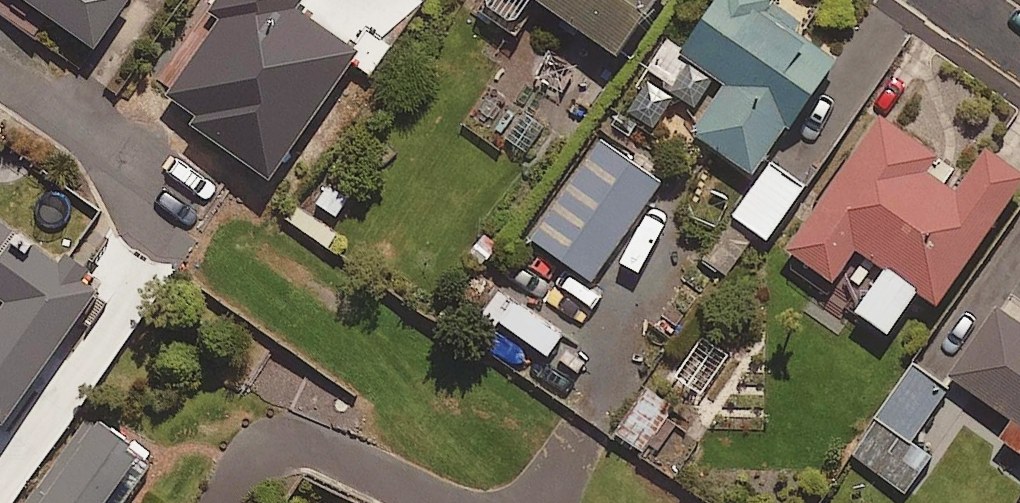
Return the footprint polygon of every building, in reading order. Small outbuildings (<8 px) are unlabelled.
[(159,8),(148,0),(33,0),(90,42),(98,31),(127,52),(159,8)] [(476,3),(510,26),(528,0),(478,0),(476,3)] [(617,47),(650,0),(548,0),(617,47)] [(680,37),(674,32),(646,69),(702,111),(692,123),(752,168),(835,57),(759,0),(708,0),(680,37)] [(877,108),(785,242),(831,274),(855,240),(884,260),(854,304),(885,325),(915,282),(935,296),(1019,173),(1019,167),(979,139),(950,181),(921,162),(932,146),(877,108)] [(661,177),(603,136),(532,235),(590,277),(661,177)] [(804,179),(770,156),(732,210),(766,234),(804,179)] [(11,227),(0,242),(0,294),(3,296),(0,300),(0,413),(100,275),(61,246),(37,245),(11,227)] [(560,333),(498,289),(485,308),(547,352),(560,333)] [(986,292),(937,360),(1015,417),(1003,433),(1019,445),(1019,317),(986,292)] [(731,349),(702,331),(673,377),(701,395),(731,349)] [(946,386),(910,362),(850,452),(905,489),(929,452),(910,439),(946,386)] [(671,405),(647,387),(617,429),(641,447),(671,405)] [(92,409),(19,502),(119,502),(141,476),(124,463),(138,445),(92,409)]
